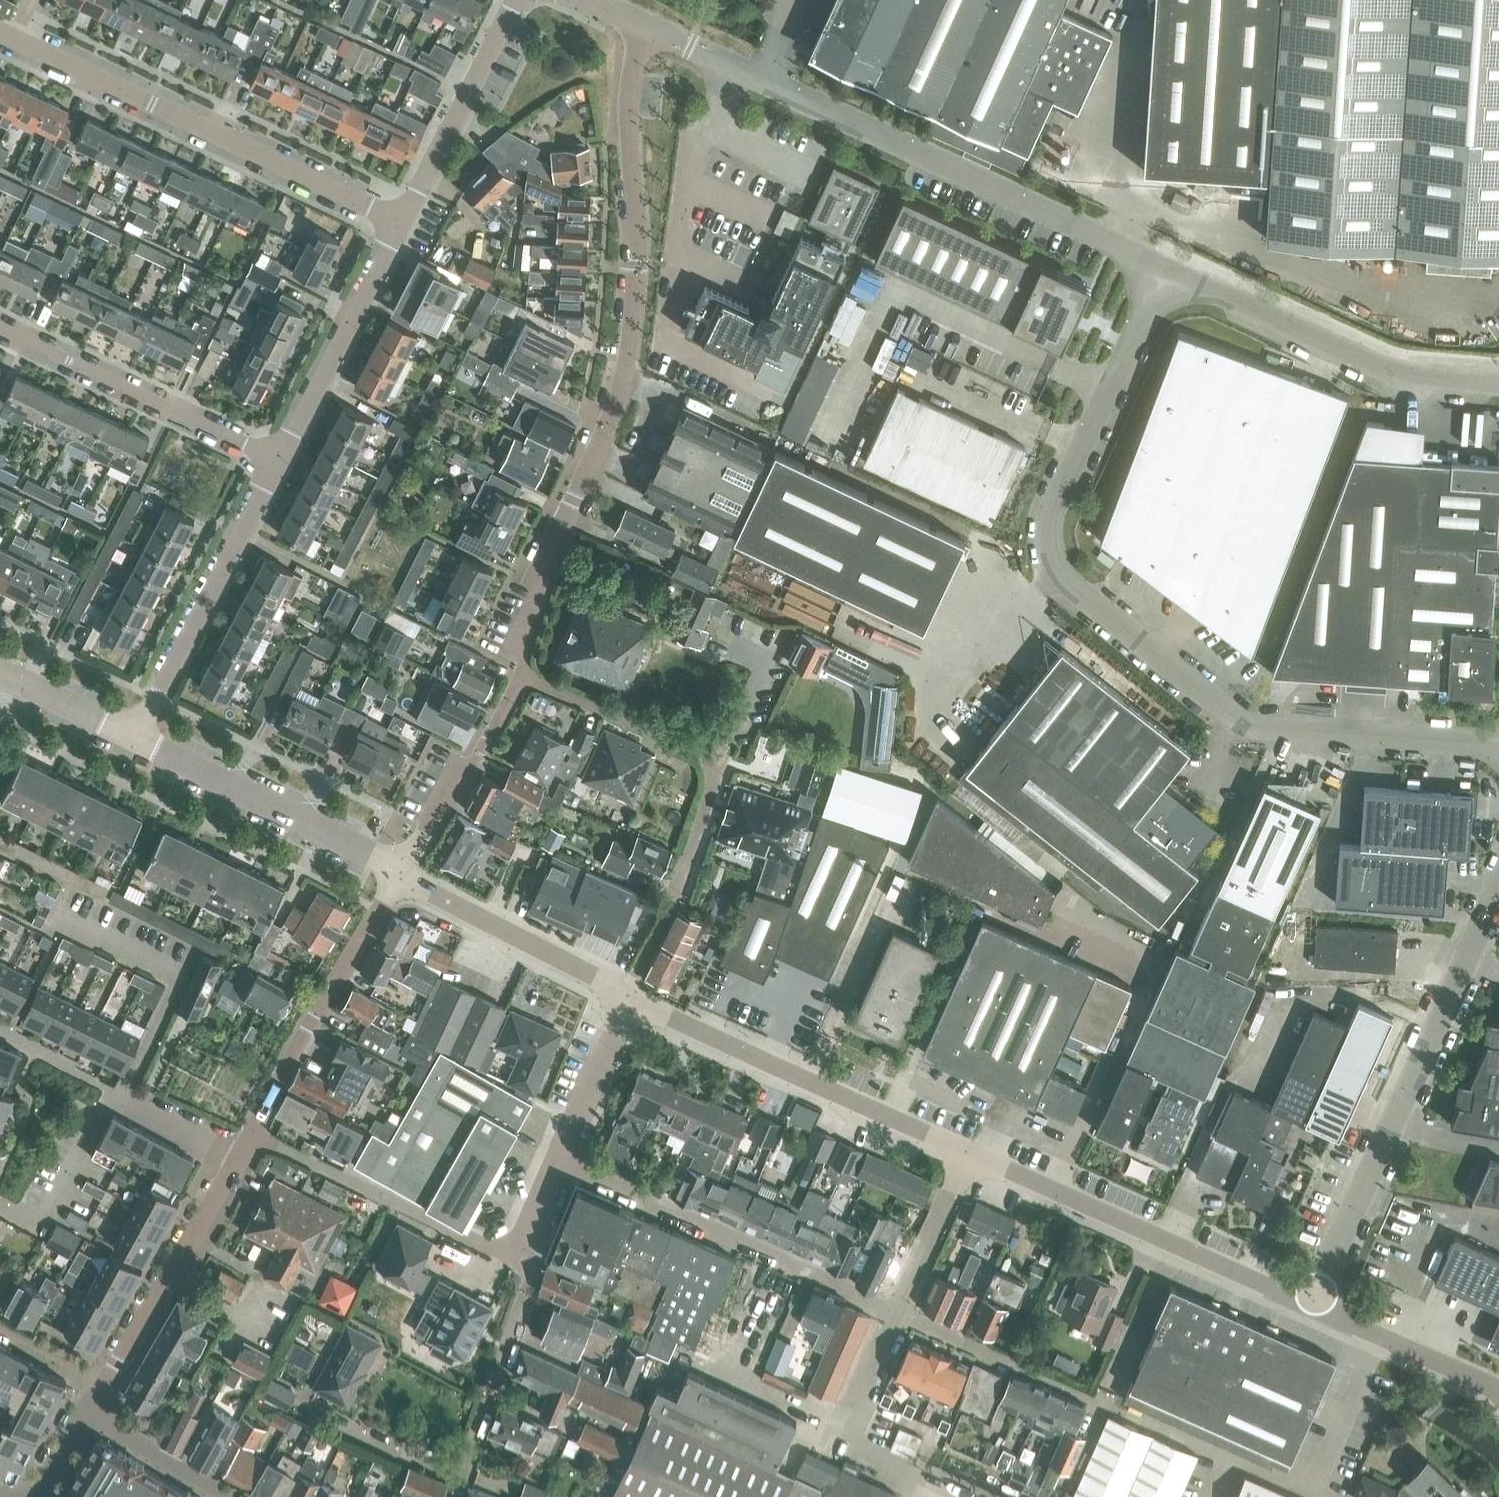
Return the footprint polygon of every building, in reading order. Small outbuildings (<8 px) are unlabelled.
[(101,15),(107,0),(80,0),(78,4),(101,15)] [(133,0),(107,0),(101,15),(122,25),(133,0)] [(144,35),(160,0),(133,0),(122,25),(144,35)] [(165,45),(178,16),(182,8),(164,0),(160,0),(144,35),(165,45)] [(340,19),(351,25),(356,14),(363,0),(349,0),(345,9),(340,19)] [(349,29),(360,34),(367,19),(376,0),(363,0),(356,14),(351,25),(349,29)] [(400,6),(409,10),(413,1),(426,7),(429,0),(402,0),(400,6)] [(421,17),(431,22),(435,13),(446,19),(447,17),(455,0),(429,0),(426,7),(421,17)] [(447,17),(459,22),(453,35),(464,40),(482,1),(480,0),(455,0),(447,17)] [(898,93),(936,111),(927,130),(1019,172),(1052,98),(1078,110),(1095,73),(1096,73),(1113,33),(1058,9),(1062,0),(836,0),(811,53),(898,93)] [(1143,169),(1271,178),(1267,239),(1428,250),(1426,270),(1490,275),(1492,254),(1498,254),(1498,0),(1155,0),(1143,169)] [(165,45),(187,56),(201,27),(178,16),(165,45)] [(222,37),(208,66),(231,76),(242,55),(250,59),(268,22),(259,17),(250,35),(228,24),(222,37)] [(250,85),(271,95),(283,71),(270,65),(276,54),(269,51),(276,38),(281,28),(268,22),(250,59),(260,64),(250,85)] [(320,25),(315,37),(323,41),(328,29),(320,25)] [(208,66),(222,37),(201,27),(187,56),(208,66)] [(334,46),(340,35),(328,29),(323,41),(334,46)] [(401,31),(393,49),(403,54),(407,45),(412,36),(401,31)] [(344,36),(336,52),(343,56),(351,40),(344,36)] [(373,50),(351,39),(351,40),(343,56),(341,61),(363,71),(373,50)] [(435,43),(429,53),(451,65),(457,54),(435,43)] [(429,53),(422,49),(416,61),(445,76),(451,65),(429,53)] [(373,50),(367,61),(378,66),(383,54),(373,50)] [(411,67),(407,65),(397,60),(391,72),(397,74),(405,78),(411,67)] [(271,95),(292,105),(309,70),(302,67),(297,77),(283,71),(271,95)] [(409,79),(412,80),(413,81),(413,80),(426,86),(437,92),(442,82),(415,68),(409,79)] [(330,80),(309,70),(292,105),(314,116),(330,80)] [(4,110),(0,119),(0,124),(8,128),(11,122),(9,121),(24,89),(2,78),(0,83),(0,108),(4,110)] [(336,126),(348,102),(353,91),(330,80),(314,116),(336,126)] [(413,81),(408,90),(420,97),(426,86),(413,80),(413,81)] [(33,131),(36,125),(33,124),(45,98),(24,89),(9,121),(11,122),(12,120),(33,131)] [(33,124),(36,125),(48,131),(41,147),(46,149),(31,181),(44,187),(47,181),(61,151),(75,121),(66,117),(70,110),(45,98),(33,124)] [(359,137),(357,142),(371,148),(373,144),(380,147),(397,111),(388,107),(375,101),(370,112),(358,137),(359,137)] [(336,126),(358,137),(370,112),(348,102),(336,126)] [(397,111),(380,147),(403,158),(404,154),(411,158),(428,123),(398,109),(397,111)] [(96,154),(107,128),(88,119),(75,144),(96,154)] [(96,154),(118,165),(131,139),(107,128),(96,154)] [(522,137),(509,160),(527,169),(561,184),(569,183),(569,178),(591,176),(588,146),(584,146),(583,143),(581,141),(569,142),(567,145),(567,148),(551,150),(552,166),(538,158),(543,148),(522,137)] [(118,165),(140,175),(152,149),(131,139),(118,165)] [(10,150),(0,145),(0,167),(1,168),(10,150)] [(140,175),(162,185),(173,159),(152,149),(140,175)] [(72,156),(61,151),(47,181),(58,186),(72,156)] [(162,185),(183,195),(195,170),(173,159),(162,185)] [(492,161),(479,174),(499,194),(505,188),(513,197),(521,190),(525,194),(525,187),(527,169),(509,160),(500,169),(492,161)] [(705,287),(685,331),(757,364),(755,368),(754,369),(779,380),(786,384),(797,361),(802,349),(845,258),(845,257),(827,249),(834,233),(854,242),(880,186),(837,166),(834,165),(832,170),(819,196),(816,204),(808,221),(827,229),(819,245),(802,237),(801,237),(779,284),(772,298),(756,291),(749,307),(705,287)] [(525,187),(544,195),(544,203),(559,203),(558,214),(589,215),(590,196),(588,195),(560,194),(561,184),(527,169),(525,187)] [(183,195),(204,206),(216,180),(195,170),(183,195)] [(486,223),(495,215),(510,229),(518,213),(499,194),(479,174),(464,188),(475,199),(470,205),(486,223)] [(22,198),(27,188),(8,179),(3,189),(22,198)] [(204,206),(226,216),(239,190),(216,180),(204,206)] [(254,216),(269,223),(275,210),(261,204),(262,201),(239,190),(226,216),(249,227),(254,216)] [(95,191),(89,203),(99,207),(105,196),(95,191)] [(1182,210),(1188,196),(1176,191),(1170,205),(1182,210)] [(37,192),(32,203),(40,206),(47,209),(51,199),(45,196),(37,192)] [(105,196),(99,207),(109,212),(115,200),(105,196)] [(904,198),(901,203),(875,260),(1061,347),(1072,326),(1066,323),(1085,282),(904,198)] [(51,199),(47,209),(56,213),(61,216),(66,206),(60,203),(51,199)] [(525,202),(524,212),(534,213),(535,203),(525,202)] [(288,216),(277,211),(275,210),(269,223),(283,229),(288,216)] [(129,219),(126,226),(140,233),(144,226),(148,216),(139,212),(134,222),(129,219)] [(588,222),(545,219),(546,214),(534,213),(524,212),(523,221),(545,223),(545,229),(557,230),(557,241),(587,243),(588,222)] [(148,216),(144,226),(153,231),(158,220),(148,216)] [(108,238),(113,228),(92,218),(87,228),(108,238)] [(113,228),(108,238),(119,243),(124,233),(113,228)] [(302,251),(327,264),(339,241),(314,228),(302,251)] [(186,246),(191,236),(181,232),(177,242),(186,246)] [(191,236),(186,246),(196,251),(200,240),(191,236)] [(492,236),(491,243),(501,246),(503,239),(492,236)] [(0,251),(0,280),(12,285),(28,249),(6,238),(1,249),(0,251)] [(140,241),(135,251),(151,259),(156,248),(140,241)] [(519,243),(517,256),(530,258),(531,254),(532,244),(519,243)] [(50,303),(73,314),(89,278),(80,274),(75,284),(65,279),(79,249),(70,244),(62,260),(61,259),(49,286),(57,289),(50,303)] [(586,270),(587,248),(532,244),(531,254),(558,256),(557,268),(586,270)] [(35,296),(41,282),(49,286),(61,259),(52,255),(30,245),(28,249),(12,285),(35,296)] [(170,268),(175,257),(156,248),(151,259),(170,268)] [(327,264),(302,251),(292,270),(317,283),(327,264)] [(262,252),(256,264),(266,269),(278,276),(284,264),(272,257),(262,252)] [(484,287),(493,269),(457,252),(448,269),(484,287)] [(405,284),(406,285),(448,307),(460,284),(435,272),(438,267),(419,258),(405,284)] [(185,262),(183,274),(196,280),(201,269),(185,262)] [(266,269),(253,262),(247,275),(275,289),(281,277),(278,276),(266,269)] [(206,284),(211,274),(201,269),(196,280),(206,284)] [(584,295),(585,274),(531,270),(530,282),(544,282),(544,280),(556,281),(556,293),(584,295)] [(73,314),(94,324),(110,290),(112,291),(112,289),(89,278),(73,314)] [(222,287),(229,291),(233,284),(225,280),(222,287)] [(164,292),(168,283),(164,281),(159,290),(164,292)] [(405,284),(392,311),(411,321),(413,316),(437,328),(448,307),(406,285),(405,284)] [(94,324),(116,334),(128,308),(132,300),(112,291),(110,290),(94,324)] [(261,307),(256,317),(261,320),(265,322),(296,338),(307,316),(301,313),(302,312),(299,311),(303,303),(282,292),(278,301),(272,312),(270,312),(261,307)] [(583,320),(584,299),(543,297),(543,305),(555,306),(554,318),(583,320)] [(218,315),(223,304),(216,300),(210,312),(218,315)] [(477,305),(471,318),(485,325),(492,312),(477,305)] [(514,343),(561,367),(573,344),(563,338),(567,329),(521,306),(516,316),(525,321),(514,343)] [(139,345),(151,319),(128,308),(116,334),(139,345)] [(163,350),(161,355),(183,365),(192,370),(199,356),(216,320),(203,313),(196,329),(178,321),(177,320),(163,350)] [(161,355),(177,320),(177,319),(166,314),(164,318),(154,314),(151,319),(139,345),(161,355)] [(224,317),(219,327),(236,335),(239,336),(244,327),(224,317)] [(476,337),(484,328),(485,325),(471,318),(464,332),(476,337)] [(377,341),(406,356),(417,334),(388,319),(377,341)] [(296,338),(265,322),(254,344),(280,356),(285,359),(296,338)] [(568,329),(582,336),(583,324),(568,323),(568,329)] [(233,342),(236,335),(219,327),(216,333),(233,342)] [(1203,617),(1252,653),(1349,396),(1178,332),(1101,540),(1203,617)] [(214,337),(209,346),(210,347),(222,353),(226,343),(214,337)] [(377,341),(366,362),(395,377),(403,381),(413,360),(406,356),(377,341)] [(549,390),(561,367),(514,343),(503,366),(494,362),(493,364),(489,372),(517,386),(522,376),(549,390)] [(243,365),(269,378),(280,356),(254,344),(243,365)] [(211,348),(211,349),(198,373),(207,378),(220,354),(211,348)] [(449,368),(456,353),(447,349),(440,364),(449,368)] [(468,352),(462,363),(469,367),(475,356),(468,352)] [(778,430),(802,442),(839,363),(815,352),(778,430)] [(384,399),(395,377),(366,362),(355,384),(384,399)] [(269,378),(243,365),(232,387),(258,400),(269,378)] [(512,397),(517,386),(489,372),(484,382),(512,397)] [(0,389),(0,415),(0,414),(21,424),(24,419),(40,386),(17,375),(10,389),(2,385),(0,389)] [(425,392),(434,397),(441,384),(432,379),(425,392)] [(40,386),(24,419),(46,429),(49,422),(61,396),(40,386)] [(992,520),(1026,447),(898,388),(864,461),(992,520)] [(417,407),(426,412),(434,397),(425,392),(417,407)] [(61,396),(49,422),(61,427),(56,439),(66,443),(67,441),(83,406),(61,396)] [(520,413),(514,426),(528,432),(562,449),(574,423),(526,400),(520,413)] [(337,420),(332,428),(361,443),(372,420),(344,406),(340,403),(332,417),(337,420)] [(83,406),(67,441),(89,451),(93,443),(106,417),(83,406)] [(685,407),(642,495),(725,535),(727,532),(740,505),(753,477),(766,449),(768,447),(685,407)] [(1494,663),(1496,627),(1492,627),(1496,567),(1498,567),(1498,464),(1451,460),(1451,462),(1431,461),(1434,422),(1371,413),(1272,673),(1346,678),(1346,680),(1386,683),(1387,681),(1447,685),(1447,689),(1492,692),(1492,684),(1494,663)] [(88,454),(110,464),(127,427),(106,417),(93,443),(89,451),(88,454)] [(400,435),(389,458),(399,464),(416,431),(399,421),(395,419),(389,429),(393,431),(400,435)] [(127,427),(110,464),(131,474),(129,479),(131,480),(137,484),(148,461),(140,457),(150,438),(127,427)] [(350,464),(361,443),(332,428),(321,450),(350,464)] [(544,457),(550,445),(525,433),(522,440),(503,430),(496,444),(507,449),(499,465),(535,482),(547,458),(544,457)] [(740,505),(727,532),(734,536),(733,538),(778,560),(853,596),(920,629),(962,541),(775,450),(774,453),(766,449),(753,477),(740,505)] [(339,485),(350,464),(321,450),(310,471),(339,485)] [(423,467),(427,456),(415,451),(411,462),(423,467)] [(492,473),(494,468),(469,456),(463,468),(484,479),(488,481),(492,473)] [(378,479),(389,484),(399,464),(389,458),(378,479)] [(0,469),(0,479),(15,486),(20,474),(2,466),(0,469)] [(328,506),(339,485),(310,471),(299,492),(328,506)] [(72,489),(81,493),(89,476),(80,472),(72,489)] [(484,479),(472,505),(485,511),(514,525),(525,503),(516,498),(507,494),(512,483),(492,473),(488,481),(484,479)] [(40,497),(45,486),(28,478),(23,490),(40,497)] [(368,499),(378,505),(389,484),(378,479),(368,499)] [(45,486),(40,497),(60,507),(65,495),(45,486)] [(123,510),(133,516),(143,494),(134,489),(123,510)] [(299,492),(289,512),(317,528),(328,506),(299,492)] [(84,517),(90,506),(74,499),(69,510),(84,517)] [(356,521),(367,526),(378,505),(368,499),(356,521)] [(40,515),(45,506),(32,500),(28,509),(40,515)] [(45,506),(40,515),(55,522),(59,512),(45,506)] [(90,506),(84,517),(96,522),(101,511),(90,506)] [(167,506),(155,528),(183,543),(194,521),(167,506)] [(626,508),(615,532),(664,555),(669,557),(674,546),(669,544),(675,530),(626,508)] [(112,533),(121,538),(133,516),(123,510),(112,533)] [(454,542),(487,558),(495,544),(502,547),(514,525),(485,511),(477,526),(466,520),(454,542)] [(289,512),(278,532),(307,547),(305,550),(312,554),(313,555),(321,541),(312,537),(317,528),(289,512)] [(68,516),(62,527),(75,534),(81,522),(68,516)] [(367,526),(356,521),(345,543),(356,549),(367,526)] [(155,528),(144,549),(172,563),(183,543),(155,528)] [(100,554),(110,559),(121,538),(112,533),(100,554)] [(18,559),(4,589),(26,600),(43,567),(47,558),(53,547),(31,536),(25,547),(24,547),(18,559)] [(416,557),(426,563),(436,542),(426,537),(416,557)] [(4,589),(23,547),(11,541),(7,550),(0,547),(0,587),(4,589)] [(356,549),(345,543),(334,566),(344,571),(356,549)] [(144,549),(133,570),(161,584),(172,563),(144,549)] [(682,552),(672,573),(707,590),(718,568),(682,552)] [(89,575),(99,580),(110,559),(100,554),(89,575)] [(453,577),(481,592),(492,569),(464,554),(453,577)] [(258,571),(254,579),(282,594),(291,598),(303,576),(294,572),(265,557),(263,556),(260,557),(255,567),(256,570),(258,571)] [(405,579),(415,584),(426,563),(416,557),(405,579)] [(43,567),(26,600),(61,617),(82,576),(61,565),(47,558),(43,567)] [(133,570),(122,592),(150,606),(161,584),(133,570)] [(79,594),(89,600),(99,580),(89,575),(79,594)] [(453,577),(442,597),(471,612),(481,592),(453,577)] [(254,579),(243,600),(271,615),(282,594),(254,579)] [(415,584),(405,579),(394,602),(403,608),(415,584)] [(705,627),(719,595),(697,585),(675,635),(700,646),(708,628),(705,627)] [(112,612),(139,627),(150,606),(122,592),(112,612)] [(89,600),(79,594),(67,618),(78,623),(89,600)] [(460,633),(471,612),(442,597),(431,619),(460,633)] [(243,600),(232,621),(260,636),(268,640),(273,630),(265,626),(271,615),(243,600)] [(335,621),(346,627),(357,605),(346,600),(335,621)] [(641,645),(649,627),(585,600),(559,661),(626,690),(645,647),(641,645)] [(363,609),(352,629),(365,636),(375,615),(363,609)] [(128,649),(139,627),(112,612),(100,634),(128,649)] [(385,620),(373,641),(395,652),(406,632),(385,620)] [(232,621),(221,643),(250,657),(260,636),(232,621)] [(335,621),(324,642),(323,643),(334,649),(346,627),(335,621)] [(803,633),(789,661),(814,673),(819,663),(825,665),(824,668),(827,669),(828,668),(854,682),(853,683),(855,685),(865,665),(868,659),(835,645),(834,647),(803,633)] [(323,643),(324,642),(312,636),(307,647),(329,658),(334,649),(323,643)] [(437,663),(433,673),(437,675),(484,698),(494,678),(480,671),(486,658),(471,650),(449,639),(443,652),(447,654),(441,665),(437,663)] [(221,643),(211,663),(239,678),(250,657),(221,643)] [(273,670),(284,675),(295,654),(284,648),(273,670)] [(1096,890),(1104,880),(1158,923),(1197,873),(1184,863),(1212,828),(1184,806),(1186,804),(1179,799),(1177,801),(1159,786),(1188,750),(1060,649),(957,781),(1096,890)] [(287,680),(275,705),(288,711),(280,727),(302,738),(317,710),(295,699),(301,687),(299,686),(315,657),(315,656),(305,651),(303,650),(287,680)] [(865,665),(855,685),(858,688),(862,695),(864,702),(865,710),(865,718),(860,765),(890,769),(901,674),(868,659),(865,665)] [(228,700),(239,678),(211,663),(199,685),(228,700)] [(263,690),(273,695),(284,675),(273,670),(263,690)] [(436,679),(416,719),(448,736),(457,718),(468,723),(479,701),(436,679)] [(273,695),(263,690),(251,713),(261,718),(273,695)] [(317,710),(302,738),(324,749),(331,734),(342,740),(356,711),(324,695),(324,696),(317,710)] [(397,701),(385,695),(383,698),(379,707),(391,712),(397,701)] [(356,711),(342,740),(353,745),(346,759),(344,763),(358,770),(360,766),(368,770),(385,734),(388,729),(367,718),(367,717),(356,711)] [(390,723),(388,727),(389,727),(400,733),(405,723),(406,721),(394,715),(390,723)] [(587,752),(595,734),(580,728),(572,745),(535,725),(525,745),(577,772),(587,752)] [(633,804),(654,755),(639,748),(640,745),(604,729),(581,782),(633,804)] [(385,734),(368,770),(390,781),(404,753),(404,752),(407,745),(385,734)] [(525,745),(514,766),(548,783),(555,770),(573,780),(577,772),(525,745)] [(2,799),(31,813),(51,773),(22,758),(2,799)] [(734,784),(716,839),(767,856),(754,894),(759,896),(772,900),(777,884),(779,885),(782,876),(788,878),(792,864),(795,865),(801,847),(809,850),(820,815),(811,811),(812,809),(811,809),(816,794),(825,765),(804,758),(804,759),(795,787),(800,789),(796,804),(734,784)] [(922,790),(840,763),(823,812),(905,839),(922,790)] [(483,775),(472,794),(502,810),(515,817),(516,815),(519,809),(525,798),(537,804),(543,793),(545,789),(533,783),(511,771),(502,786),(483,775)] [(51,773),(31,813),(62,829),(82,788),(51,773)] [(1177,948),(1096,1129),(1122,1141),(1152,1074),(1172,1083),(1200,1096),(1204,1098),(1255,983),(1245,979),(1321,810),(1264,785),(1188,953),(1177,948)] [(1443,910),(1448,853),(1469,854),(1473,794),(1364,786),(1360,844),(1340,843),(1335,903),(1443,910)] [(92,844),(111,803),(82,788),(62,829),(92,844)] [(543,793),(537,804),(542,807),(555,813),(561,802),(551,797),(543,793)] [(504,836),(515,843),(524,828),(513,821),(515,817),(502,810),(472,794),(464,808),(507,831),(504,836)] [(907,861),(1040,920),(1054,890),(935,798),(907,861)] [(142,818),(116,805),(111,803),(92,844),(122,859),(142,818)] [(461,874),(486,831),(458,815),(433,858),(461,874)] [(820,815),(809,850),(775,953),(829,977),(888,845),(857,825),(820,815)] [(551,828),(541,846),(553,852),(562,833),(551,828)] [(144,870),(173,884),(194,843),(165,829),(144,870)] [(515,843),(504,836),(496,832),(488,846),(507,857),(515,843)] [(17,842),(0,834),(0,848),(11,853),(17,842)] [(662,874),(672,850),(637,836),(632,849),(613,841),(602,866),(628,876),(633,864),(649,871),(650,869),(662,874)] [(173,884),(204,899),(224,858),(194,843),(173,884)] [(747,898),(720,961),(764,980),(775,953),(809,850),(801,847),(795,865),(792,864),(788,878),(782,876),(779,885),(777,884),(772,900),(759,896),(756,902),(747,898)] [(541,856),(536,867),(543,870),(548,859),(541,856)] [(234,914),(255,873),(224,858),(204,899),(234,914)] [(618,940),(638,895),(554,858),(534,903),(618,940)] [(286,888),(258,875),(255,873),(234,914),(264,929),(286,888)] [(53,883),(48,893),(57,897),(62,887),(53,883)] [(154,923),(159,913),(114,891),(109,901),(154,923)] [(293,933),(324,952),(349,911),(319,892),(305,914),(293,907),(284,922),(296,929),(293,933)] [(33,923),(42,927),(52,908),(43,903),(33,923)] [(678,911),(669,928),(699,942),(703,933),(708,932),(714,934),(717,929),(678,911)] [(159,913),(154,923),(185,939),(190,929),(159,913)] [(14,920),(2,914),(0,918),(0,924),(9,928),(14,920)] [(1288,915),(1285,924),(1289,926),(1290,926),(1296,924),(1298,918),(1288,915)] [(424,933),(416,929),(394,917),(381,941),(411,957),(424,933)] [(14,920),(9,928),(18,933),(22,924),(14,920)] [(255,951),(266,956),(281,926),(270,921),(255,951)] [(924,1053),(1004,1089),(1072,1119),(1086,1088),(1050,1072),(1063,1043),(1079,1051),(1085,1038),(1105,1047),(1132,988),(983,921),(924,1053)] [(1285,924),(1281,934),(1285,936),(1289,926),(1285,924)] [(1395,971),(1396,957),(1398,933),(1398,931),(1317,925),(1314,965),(1395,971)] [(661,945),(690,959),(699,942),(669,928),(661,945)] [(190,929),(185,939),(215,954),(220,944),(220,943),(190,929)] [(898,1040),(939,951),(893,930),(853,1020),(898,1040)] [(39,944),(48,949),(53,940),(44,936),(39,944)] [(64,937),(60,946),(69,951),(76,959),(79,960),(85,948),(73,942),(64,937)] [(220,944),(215,954),(226,959),(233,943),(222,938),(220,943),(220,944)] [(374,945),(360,973),(384,986),(390,974),(400,980),(405,971),(407,972),(405,976),(430,990),(436,978),(439,973),(414,959),(401,953),(399,958),(374,945)] [(661,945),(652,962),(681,976),(690,959),(661,945)] [(707,946),(703,954),(710,957),(714,949),(707,946)] [(448,971),(454,956),(433,947),(427,962),(448,971)] [(101,967),(106,958),(95,953),(85,948),(79,960),(86,964),(88,960),(101,967)] [(266,956),(255,951),(249,964),(271,975),(277,962),(266,956)] [(224,966),(204,957),(179,1010),(199,1020),(224,966)] [(106,958),(101,967),(110,971),(114,962),(106,958)] [(13,969),(0,962),(0,996),(13,969)] [(673,992),(681,976),(652,962),(644,979),(673,992)] [(226,977),(219,990),(229,996),(243,1004),(246,999),(279,1018),(293,992),(259,972),(257,975),(245,967),(236,983),(226,977)] [(0,996),(0,1003),(17,1011),(34,979),(13,969),(0,996)] [(141,987),(146,978),(135,972),(131,982),(141,987)] [(694,975),(690,981),(698,985),(701,979),(694,975)] [(146,978),(141,987),(150,991),(154,982),(146,978)] [(412,1031),(411,1033),(431,1042),(442,1048),(479,1065),(488,1046),(504,1009),(436,978),(430,990),(428,995),(424,1003),(419,1014),(417,1020),(412,1031)] [(698,985),(690,981),(685,991),(692,995),(698,985)] [(40,987),(24,1019),(44,1030),(60,998),(40,987)] [(358,1041),(395,1061),(400,1052),(403,1047),(391,1040),(395,1033),(382,1026),(392,1009),(354,988),(350,996),(347,994),(342,1003),(345,1005),(343,1008),(368,1022),(358,1041)] [(44,1030),(64,1040),(81,1008),(60,998),(44,1030)] [(1358,1002),(1333,1056),(1368,1072),(1392,1017),(1358,1002)] [(81,1008),(64,1040),(85,1050),(100,1017),(81,1008)] [(503,1011),(493,1034),(501,1038),(498,1045),(521,1055),(509,1081),(532,1091),(534,1092),(560,1034),(513,1013),(512,1015),(503,1011)] [(1196,1174),(1214,1183),(1232,1191),(1264,1206),(1273,1185),(1270,1184),(1281,1161),(1284,1163),(1290,1150),(1281,1146),(1293,1118),(1302,1122),(1346,1025),(1313,1011),(1270,1106),(1234,1090),(1196,1174)] [(106,1060),(121,1028),(125,1020),(117,1016),(113,1024),(100,1017),(85,1050),(106,1060)] [(1450,1123),(1498,1132),(1498,1017),(1498,1020),(1491,1018),(1490,1020),(1495,1021),(1491,1041),(1487,1040),(1486,1042),(1488,1042),(1478,1063),(1469,1081),(1462,1080),(1462,1082),(1466,1083),(1462,1103),(1458,1102),(1458,1104),(1459,1104),(1450,1123)] [(259,1029),(252,1025),(243,1040),(251,1044),(259,1029)] [(121,1028),(106,1060),(126,1070),(141,1038),(145,1031),(136,1026),(132,1033),(121,1028)] [(403,1047),(400,1052),(419,1063),(411,1077),(423,1084),(440,1051),(442,1048),(431,1042),(411,1033),(403,1047)] [(237,1062),(246,1045),(234,1038),(224,1055),(237,1062)] [(329,1071),(325,1078),(355,1093),(368,1100),(379,1078),(381,1079),(389,1063),(343,1039),(333,1059),(334,1060),(333,1063),(331,1062),(327,1070),(329,1071)] [(4,1094),(22,1053),(16,1050),(16,1049),(15,1047),(8,1044),(7,1046),(0,1043),(0,1094),(3,1095),(4,1094)] [(532,1104),(440,1051),(423,1084),(404,1116),(400,1123),(389,1142),(377,1135),(374,1133),(356,1164),(355,1165),(386,1183),(463,1227),(503,1158),(511,1144),(532,1104)] [(1333,1056),(1303,1122),(1338,1138),(1368,1072),(1333,1056)] [(300,1065),(289,1086),(290,1087),(343,1115),(355,1093),(325,1078),(300,1065)] [(649,1121),(686,1138),(690,1140),(692,1135),(719,1147),(729,1151),(730,1150),(734,1151),(748,1120),(640,1072),(638,1072),(637,1073),(599,1160),(599,1163),(601,1164),(625,1175),(649,1121)] [(1163,1094),(1138,1148),(1171,1163),(1196,1109),(1194,1108),(1200,1096),(1172,1083),(1166,1096),(1163,1094)] [(277,1112),(298,1123),(328,1139),(324,1147),(348,1160),(363,1131),(288,1091),(277,1112)] [(14,1098),(4,1094),(3,1095),(0,1094),(0,1120),(4,1121),(14,1098)] [(388,1116),(400,1123),(404,1116),(392,1110),(388,1116)] [(760,1141),(766,1128),(770,1119),(759,1113),(749,1136),(760,1141)] [(152,1187),(173,1199),(194,1160),(188,1157),(189,1155),(185,1152),(181,1150),(179,1152),(154,1138),(128,1124),(129,1122),(123,1118),(120,1119),(114,1116),(92,1156),(113,1168),(124,1147),(144,1158),(162,1168),(152,1187)] [(376,1119),(370,1131),(374,1133),(377,1135),(389,1142),(400,1123),(388,1116),(384,1124),(376,1119)] [(766,1128),(760,1141),(771,1146),(782,1124),(770,1119),(766,1128)] [(813,1128),(810,1137),(804,1151),(825,1161),(835,1138),(813,1128)] [(676,1178),(669,1195),(693,1206),(693,1205),(719,1147),(692,1135),(690,1140),(686,1138),(681,1149),(692,1155),(681,1181),(676,1178)] [(304,1138),(300,1146),(310,1151),(314,1144),(304,1138)] [(862,1150),(840,1140),(830,1163),(831,1163),(842,1168),(851,1172),(852,1173),(862,1150)] [(732,1178),(719,1172),(729,1151),(719,1147),(693,1205),(715,1215),(732,1178)] [(878,1158),(866,1153),(856,1175),(868,1180),(878,1158)] [(806,1154),(798,1172),(809,1176),(817,1159),(806,1154)] [(878,1158),(868,1180),(878,1185),(888,1163),(878,1158)] [(1462,1193),(1473,1198),(1498,1203),(1498,1161),(1489,1160),(1487,1164),(1477,1159),(1462,1193)] [(831,1163),(828,1169),(837,1181),(837,1179),(842,1168),(831,1163)] [(878,1185),(890,1190),(900,1168),(888,1163),(878,1185)] [(662,1185),(669,1170),(657,1165),(651,1180),(662,1185)] [(837,1179),(846,1183),(851,1172),(842,1168),(837,1179)] [(890,1190),(900,1194),(906,1183),(910,1172),(900,1168),(890,1190)] [(117,1170),(112,1180),(122,1186),(128,1176),(117,1170)] [(732,1178),(715,1215),(737,1225),(757,1181),(735,1171),(732,1178)] [(910,1172),(906,1183),(928,1193),(933,1183),(910,1172)] [(273,1178),(244,1231),(279,1249),(265,1276),(288,1288),(300,1265),(318,1274),(330,1250),(336,1237),(347,1216),(300,1192),(273,1178)] [(325,1179),(319,1192),(337,1201),(343,1188),(325,1179)] [(757,1181),(737,1225),(759,1235),(771,1209),(776,1197),(780,1189),(758,1179),(757,1181)] [(83,1188),(102,1199),(107,1190),(87,1180),(83,1188)] [(923,1205),(928,1193),(906,1183),(900,1194),(923,1205)] [(173,1199),(152,1187),(148,1185),(137,1206),(168,1223),(179,1202),(173,1199)] [(803,1255),(824,1209),(829,1198),(808,1188),(799,1207),(782,1245),(803,1255)] [(657,1326),(679,1336),(695,1344),(710,1304),(716,1306),(734,1257),(579,1189),(550,1260),(614,1286),(613,1288),(633,1297),(654,1306),(659,1308),(653,1324),(657,1326)] [(776,1197),(771,1209),(759,1235),(782,1245),(799,1207),(791,1204),(776,1197)] [(990,1209),(977,1203),(975,1202),(965,1224),(981,1231),(990,1209)] [(137,1206),(127,1226),(157,1243),(168,1223),(137,1206)] [(803,1255),(827,1265),(847,1220),(824,1209),(803,1255)] [(871,1244),(884,1216),(871,1209),(857,1237),(862,1240),(871,1244)] [(1004,1242),(1014,1220),(990,1209),(981,1231),(1004,1242)] [(90,1221),(70,1211),(66,1219),(85,1229),(90,1221)] [(1410,1216),(1390,1262),(1434,1282),(1455,1236),(1410,1216)] [(857,1280),(854,1285),(875,1293),(875,1292),(883,1275),(896,1281),(904,1266),(890,1260),(895,1250),(889,1247),(901,1224),(888,1217),(876,1241),(875,1241),(857,1280)] [(827,1265),(827,1266),(847,1275),(862,1240),(857,1237),(863,1227),(858,1224),(847,1220),(827,1265)] [(383,1251),(376,1264),(411,1283),(412,1284),(421,1289),(428,1275),(419,1270),(434,1241),(399,1222),(383,1251)] [(47,1244),(70,1257),(81,1237),(58,1224),(47,1244)] [(127,1226),(115,1247),(146,1264),(157,1243),(127,1226)] [(967,1229),(963,1240),(974,1245),(978,1235),(978,1234),(967,1229)] [(1434,1282),(1498,1311),(1498,1256),(1455,1236),(1434,1282)] [(74,1261),(83,1266),(89,1255),(80,1250),(74,1261)] [(1042,1252),(1038,1260),(1049,1265),(1052,1257),(1042,1252)] [(100,1274),(131,1291),(142,1271),(111,1254),(100,1274)] [(962,1271),(941,1317),(961,1326),(976,1294),(966,1289),(976,1268),(980,1258),(970,1254),(966,1263),(962,1271)] [(83,1266),(74,1261),(69,1270),(78,1275),(83,1266)] [(1034,1262),(1027,1279),(1043,1287),(1050,1270),(1034,1262)] [(539,1292),(575,1307),(583,1311),(587,1302),(594,1286),(548,1266),(539,1292)] [(941,1317),(962,1271),(952,1266),(946,1280),(937,1276),(922,1308),(925,1309),(925,1313),(932,1317),(935,1314),(941,1317)] [(233,1298),(242,1281),(220,1270),(211,1287),(233,1298)] [(980,1311),(973,1328),(982,1332),(983,1335),(988,1337),(992,1336),(995,1338),(1008,1309),(1004,1307),(1006,1302),(1010,1304),(1012,1300),(1016,1302),(1025,1284),(995,1270),(977,1310),(980,1311)] [(1053,1308),(1059,1311),(1098,1328),(1092,1341),(1108,1348),(1121,1316),(1106,1309),(1114,1289),(1076,1272),(1071,1283),(1065,1280),(1061,1282),(1051,1304),(1053,1308)] [(89,1294),(118,1310),(120,1311),(131,1291),(100,1274),(90,1293),(89,1294)] [(53,1299),(58,1289),(60,1287),(55,1284),(57,1281),(48,1276),(40,1290),(21,1280),(4,1310),(32,1326),(43,1306),(48,1309),(53,1299)] [(339,1278),(326,1305),(346,1315),(359,1288),(339,1278)] [(456,1286),(447,1303),(441,1314),(427,1307),(416,1329),(431,1336),(439,1340),(435,1349),(453,1358),(457,1349),(466,1354),(492,1304),(456,1286)] [(1129,1388),(1124,1399),(1203,1434),(1253,1323),(1170,1286),(1155,1321),(1158,1323),(1129,1388)] [(805,1313),(801,1320),(803,1324),(820,1331),(813,1346),(823,1350),(834,1325),(842,1305),(844,1299),(816,1287),(805,1313)] [(53,1299),(62,1304),(67,1294),(58,1289),(53,1299)] [(107,1329),(118,1310),(89,1294),(90,1293),(87,1291),(76,1312),(107,1329)] [(178,1299),(147,1354),(174,1370),(183,1354),(185,1350),(189,1352),(196,1356),(206,1337),(197,1332),(206,1316),(194,1309),(199,1301),(187,1294),(182,1302),(178,1299)] [(633,1297),(622,1322),(643,1331),(654,1306),(633,1297)] [(62,1304),(53,1299),(48,1309),(56,1314),(62,1304)] [(595,1316),(599,1307),(587,1302),(583,1311),(595,1316)] [(555,1307),(549,1322),(585,1337),(589,1327),(609,1335),(613,1325),(562,1304),(560,1309),(555,1307)] [(870,1317),(845,1305),(809,1388),(835,1398),(870,1317)] [(76,1312),(65,1332),(96,1349),(107,1329),(76,1312)] [(1486,1347),(1498,1353),(1498,1317),(1486,1347)] [(577,1357),(585,1337),(549,1322),(543,1338),(548,1340),(546,1344),(577,1357)] [(1253,1323),(1203,1434),(1270,1464),(1271,1460),(1287,1467),(1290,1461),(1335,1360),(1300,1344),(1264,1329),(1253,1323)] [(366,1372),(365,1371),(380,1343),(347,1325),(313,1389),(347,1407),(366,1372)] [(651,1339),(646,1351),(648,1352),(668,1361),(679,1336),(657,1326),(651,1339)] [(636,1333),(630,1347),(645,1353),(646,1351),(651,1339),(636,1333)] [(772,1352),(766,1367),(785,1375),(791,1360),(785,1358),(791,1343),(778,1338),(772,1352)] [(259,1377),(271,1355),(244,1341),(233,1362),(259,1377)] [(911,1341),(895,1377),(914,1385),(931,1349),(929,1348),(928,1348),(911,1341)] [(311,1366),(317,1352),(297,1344),(291,1358),(311,1366)] [(9,1392),(27,1359),(0,1345),(0,1410),(9,1392)] [(609,1370),(604,1382),(629,1393),(634,1379),(643,1360),(645,1353),(630,1347),(628,1346),(626,1353),(619,1369),(611,1365),(609,1370)] [(549,1390),(566,1400),(632,1430),(645,1404),(523,1347),(513,1373),(549,1390)] [(931,1349),(914,1385),(932,1393),(949,1357),(931,1349)] [(147,1354),(125,1392),(126,1396),(137,1403),(138,1409),(148,1415),(159,1396),(163,1399),(170,1388),(165,1385),(174,1370),(147,1354)] [(949,1357),(932,1393),(951,1402),(967,1365),(953,1359),(950,1358),(950,1357),(949,1357)] [(27,1359),(9,1392),(49,1413),(66,1381),(27,1359)] [(987,1418),(1003,1375),(973,1363),(963,1391),(965,1392),(959,1406),(987,1418)] [(234,1385),(241,1372),(232,1367),(225,1381),(234,1385)] [(649,1406),(653,1408),(628,1463),(616,1488),(612,1496),(613,1496),(892,1496),(894,1493),(855,1475),(859,1467),(844,1460),(840,1468),(806,1451),(795,1474),(776,1466),(797,1422),(689,1372),(678,1395),(658,1386),(649,1406)] [(1007,1406),(1018,1411),(1030,1382),(1012,1374),(993,1416),(1001,1420),(1007,1406)] [(193,1382),(182,1376),(177,1386),(187,1392),(193,1382)] [(263,1396),(289,1409),(298,1393),(272,1378),(263,1396)] [(1027,1425),(1032,1427),(1049,1390),(1030,1382),(1018,1411),(1030,1416),(1027,1425)] [(170,1428),(164,1425),(156,1440),(182,1454),(202,1416),(195,1413),(206,1393),(193,1386),(170,1428)] [(558,1420),(566,1400),(549,1390),(541,1413),(558,1420)] [(1050,1436),(1067,1397),(1049,1390),(1032,1427),(1047,1434),(1046,1434),(1050,1436)] [(0,1410),(0,1428),(31,1445),(49,1413),(9,1392),(0,1410)] [(884,1392),(879,1403),(888,1407),(893,1396),(889,1394),(884,1392)] [(1067,1397),(1050,1436),(1060,1440),(1065,1428),(1070,1430),(1072,1426),(1075,1428),(1085,1406),(1067,1397)] [(907,1402),(902,1413),(911,1417),(916,1406),(907,1402)] [(215,1407),(188,1456),(213,1470),(239,1420),(215,1407)] [(552,1457),(562,1433),(500,1407),(489,1434),(532,1452),(533,1449),(552,1457)] [(285,1429),(291,1417),(277,1410),(271,1421),(285,1429)] [(1108,1417),(1073,1496),(1074,1496),(1178,1496),(1197,1455),(1109,1415),(1108,1417)] [(242,1417),(235,1431),(232,1436),(254,1448),(265,1429),(242,1417)] [(291,1417),(285,1429),(299,1436),(305,1425),(291,1417)] [(942,1418),(937,1429),(946,1433),(951,1422),(942,1418)] [(297,1443),(311,1450),(320,1433),(306,1426),(297,1443)] [(611,1456),(628,1463),(635,1448),(586,1426),(578,1441),(581,1443),(611,1456)] [(14,1477),(31,1445),(0,1428),(0,1470),(14,1477)] [(1069,1471),(1085,1436),(1070,1430),(1065,1428),(1060,1440),(1045,1472),(1036,1492),(1035,1495),(1034,1496),(1035,1496),(1044,1496),(1049,1487),(1052,1489),(1061,1467),(1069,1471)] [(896,1449),(917,1456),(924,1436),(902,1429),(896,1449)] [(1003,1438),(999,1435),(995,1444),(999,1446),(1003,1438)] [(100,1436),(71,1486),(72,1487),(66,1496),(201,1496),(189,1490),(188,1491),(145,1466),(146,1464),(126,1452),(126,1453),(120,1449),(120,1448),(100,1436)] [(581,1443),(578,1441),(569,1437),(563,1451),(575,1456),(581,1443)] [(318,1440),(316,1444),(317,1448),(321,1450),(325,1448),(327,1445),(326,1440),(322,1438),(318,1440)] [(989,1442),(981,1460),(990,1464),(998,1446),(989,1442)] [(250,1492),(267,1464),(239,1447),(224,1476),(250,1492)] [(1003,1448),(997,1461),(997,1462),(995,1466),(1003,1470),(1005,1466),(1008,1467),(1015,1454),(1003,1448)] [(250,1492),(258,1496),(268,1496),(284,1469),(283,1468),(285,1465),(286,1466),(291,1458),(283,1453),(277,1465),(269,1460),(267,1464),(250,1492)] [(1019,1455),(1007,1482),(1016,1486),(1017,1483),(1023,1486),(1032,1466),(1033,1462),(1019,1455)] [(611,1456),(600,1480),(616,1488),(628,1463),(611,1456)] [(300,1464),(291,1458),(286,1466),(285,1465),(283,1468),(284,1469),(268,1496),(283,1496),(300,1464)] [(287,1496),(315,1496),(322,1483),(312,1478),(318,1465),(305,1458),(287,1496)] [(1409,1479),(1428,1496),(1473,1496),(1463,1487),(1459,1491),(1427,1460),(1409,1479)] [(376,1487),(384,1467),(374,1463),(365,1482),(366,1482),(376,1487)] [(410,1469),(402,1487),(425,1496),(442,1496),(448,1483),(412,1466),(410,1469)] [(1032,1466),(1023,1486),(1036,1492),(1045,1472),(1032,1466)] [(330,1467),(324,1477),(333,1482),(339,1471),(330,1467)] [(1246,1476),(1237,1496),(1293,1496),(1246,1476)] [(1353,1496),(1396,1496),(1398,1491),(1363,1476),(1362,1477),(1353,1496)] [(376,1487),(366,1482),(359,1496),(370,1496),(376,1487)] [(339,1492),(322,1483),(315,1496),(337,1496),(339,1492)] [(549,1492),(526,1483),(520,1496),(547,1496),(549,1492)] [(489,1495),(469,1487),(465,1496),(488,1496),(489,1495)]
